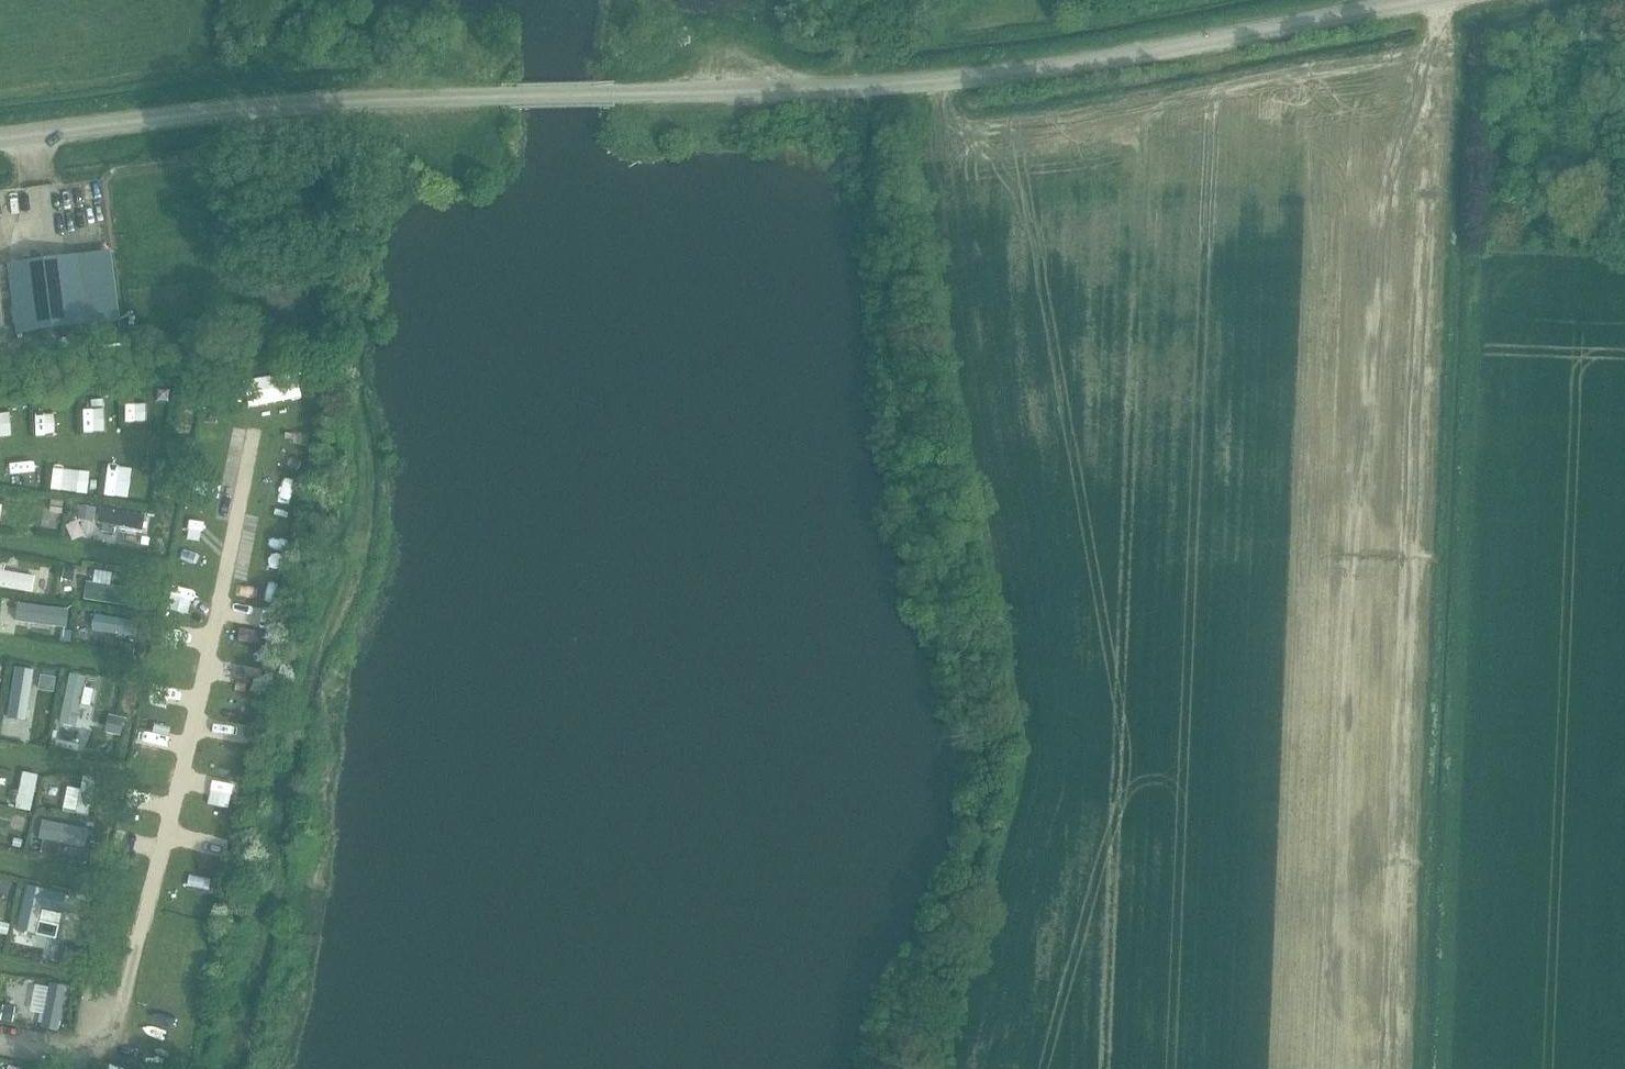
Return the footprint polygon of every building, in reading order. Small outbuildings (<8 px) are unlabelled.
[(7,265),(16,334),(86,325),(77,255),(7,265)] [(120,482),(125,456),(110,453),(106,480),(120,482)] [(6,511),(9,492),(0,491),(0,510),(6,511)] [(93,508),(60,503),(59,515),(91,520),(93,508)] [(144,517),(100,509),(97,524),(141,532),(144,517)] [(89,566),(82,599),(83,599),(83,603),(93,606),(94,602),(96,602),(103,568),(89,566)] [(29,592),(65,598),(67,585),(44,581),(46,574),(32,572),(29,592)] [(70,611),(29,605),(27,620),(68,626),(70,611)] [(79,611),(73,648),(86,650),(93,613),(79,611)] [(55,687),(57,673),(17,668),(16,682),(55,687)] [(67,673),(61,705),(73,707),(74,705),(79,706),(82,693),(77,693),(80,675),(67,673)] [(50,689),(12,681),(10,694),(48,702),(50,689)] [(51,715),(9,708),(7,722),(49,728),(51,715)] [(59,712),(51,749),(64,752),(68,732),(78,734),(82,717),(59,712)] [(75,768),(51,764),(49,776),(73,781),(75,768)] [(30,812),(37,776),(23,773),(18,796),(13,795),(12,802),(16,803),(15,809),(30,812)] [(88,816),(95,780),(83,777),(76,813),(88,816)] [(0,813),(0,826),(27,832),(30,820),(0,813)] [(36,826),(31,855),(42,857),(45,840),(52,841),(54,831),(48,830),(48,828),(36,826)] [(58,877),(51,913),(65,916),(73,880),(58,877)] [(17,923),(10,953),(22,956),(26,939),(34,941),(37,927),(17,923)] [(43,1019),(51,981),(37,978),(30,1016),(43,1019)] [(148,1026),(133,1039),(148,1056),(163,1044),(148,1026)]
